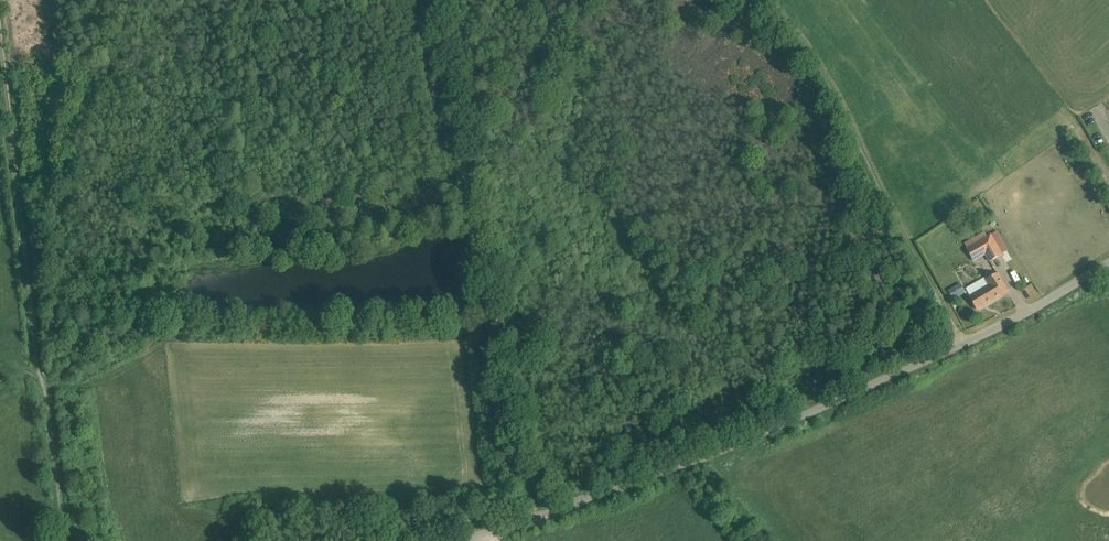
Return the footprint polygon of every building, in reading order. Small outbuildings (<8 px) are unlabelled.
[(985,256),(989,262),(1002,255),(990,235),(967,249),(975,262),(985,256)] [(1001,293),(1008,290),(998,274),(987,280),(990,285),(970,297),(978,310),(1002,295),(1001,293)] [(960,284),(948,290),(953,299),(965,292),(960,284)]
